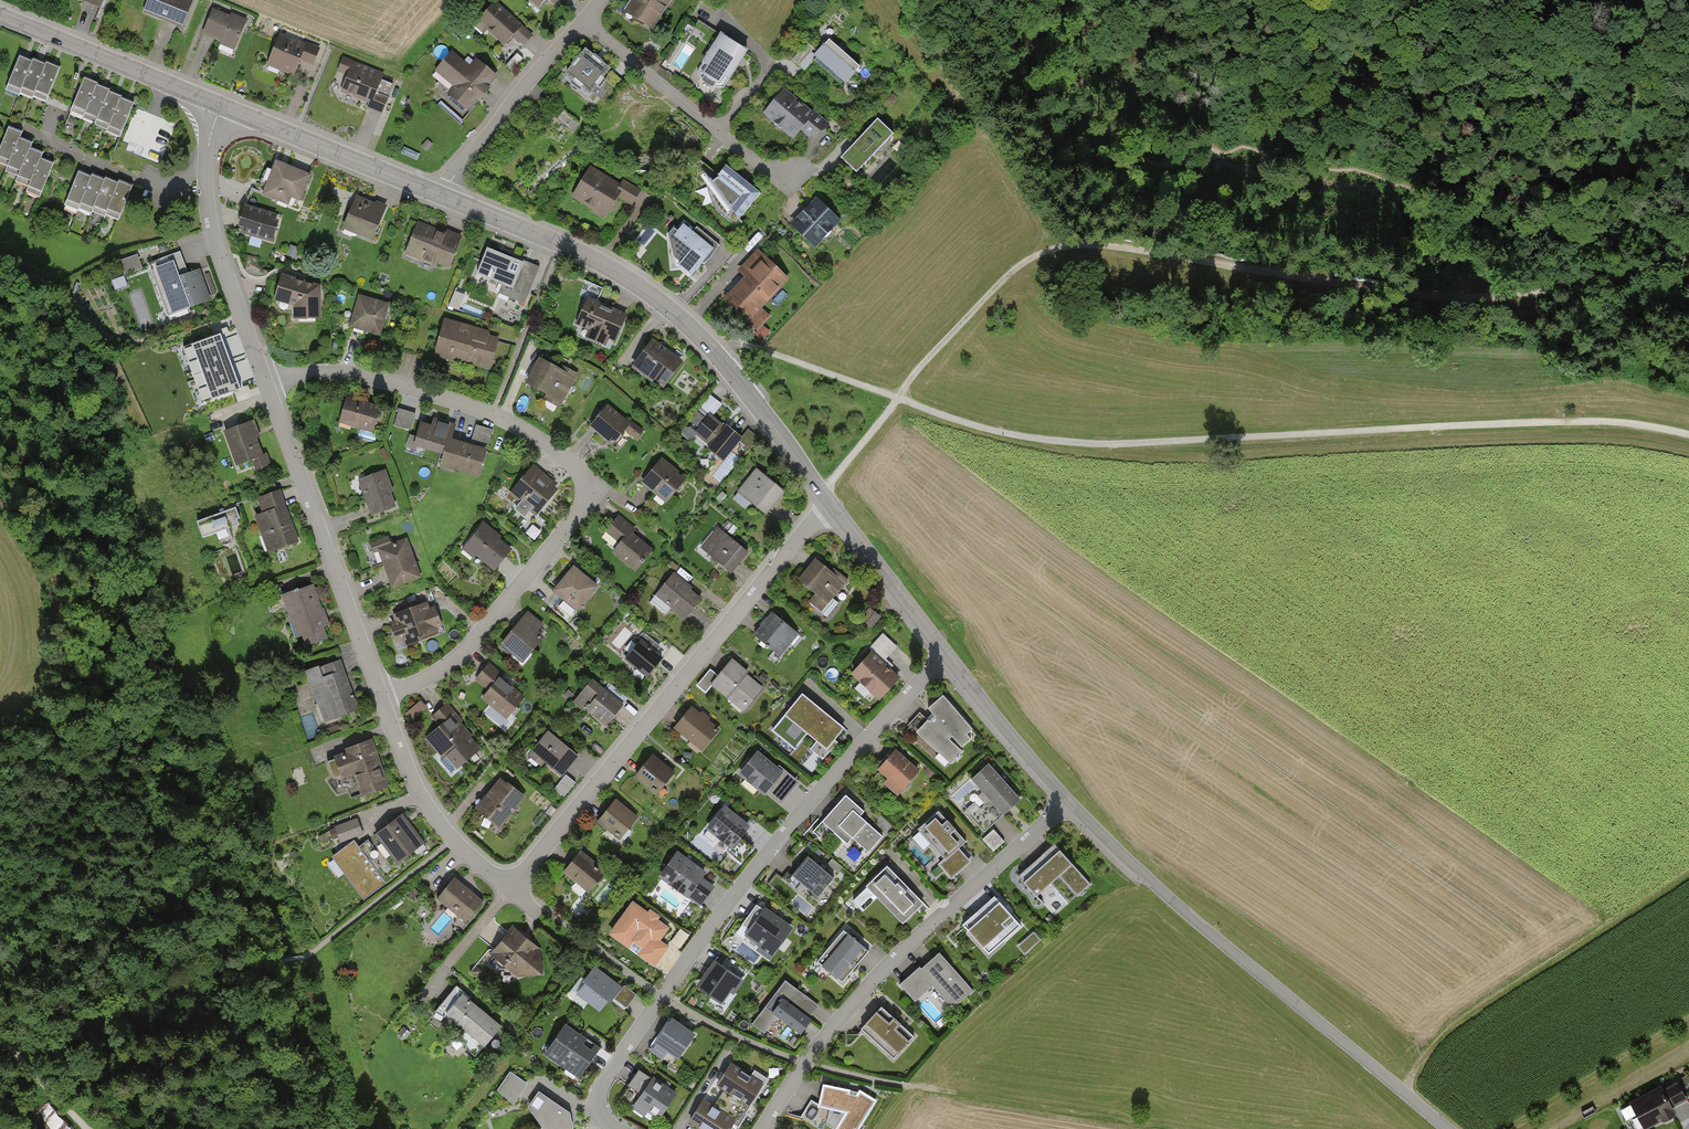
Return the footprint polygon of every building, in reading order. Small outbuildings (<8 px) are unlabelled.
[(101,8),(105,0),(81,0),(101,8)] [(147,13),(183,27),(193,2),(188,0),(152,0),(147,13)] [(566,0),(534,0),(542,8),(550,0),(558,8),(566,0)] [(628,14),(655,33),(678,0),(638,0),(628,14)] [(524,47),(534,36),(498,4),(481,22),(508,46),(515,39),(524,47)] [(203,35),(237,49),(248,23),(213,9),(203,35)] [(711,39),(717,28),(701,19),(695,30),(711,39)] [(281,33),(268,66),(294,76),(300,61),(315,67),(321,50),(281,33)] [(717,90),(730,88),(755,51),(726,33),(702,70),(705,83),(717,90)] [(833,40),(818,57),(851,85),(866,68),(833,40)] [(570,74),(596,96),(617,71),(591,49),(570,74)] [(450,94),(470,111),(500,77),(480,59),(473,68),(456,53),(439,72),(456,87),(450,94)] [(21,91),(22,88),(35,93),(36,92),(49,97),(61,67),(50,63),(47,62),(46,64),(37,61),(33,59),(32,62),(25,59),(20,57),(8,86),(21,91)] [(376,92),(383,74),(342,58),(337,72),(347,76),(341,92),(368,103),(366,109),(382,115),(389,97),(376,92)] [(85,113),(97,119),(97,120),(109,125),(109,126),(122,132),(133,104),(129,102),(120,99),(121,97),(115,94),(109,92),(109,90),(101,87),(96,85),(97,84),(90,81),(85,78),(73,106),(86,112),(85,113)] [(787,88),(765,115),(809,151),(831,125),(787,88)] [(574,129),(581,120),(562,106),(556,115),(574,129)] [(845,159),(860,174),(899,135),(884,120),(845,159)] [(9,127),(0,150),(0,156),(10,160),(8,166),(21,171),(19,177),(31,182),(29,187),(42,193),(54,164),(46,161),(40,159),(42,153),(35,151),(30,149),(32,143),(26,141),(19,138),(22,132),(15,130),(9,127)] [(427,140),(421,147),(427,152),(433,144),(427,140)] [(144,150),(128,144),(125,151),(141,158),(144,150)] [(738,229),(765,195),(728,164),(711,184),(709,199),(718,212),(738,229)] [(312,179),(277,166),(266,195),(300,209),(312,179)] [(593,168),(574,199),(607,220),(619,202),(633,211),(644,194),(629,185),(627,189),(593,168)] [(92,176),(91,179),(84,176),(78,174),(68,201),(81,205),(81,204),(94,209),(95,207),(107,212),(107,211),(121,216),(132,186),(124,183),(119,181),(118,184),(111,181),(105,179),(105,181),(97,178),(92,176)] [(388,214),(353,200),(342,230),(377,243),(388,214)] [(793,227),(817,249),(843,221),(819,200),(793,227)] [(283,222),(246,209),(238,232),(275,245),(283,222)] [(694,279),(720,249),(686,220),(672,236),(674,262),(694,279)] [(462,242),(417,225),(406,257),(451,273),(462,242)] [(180,267),(187,264),(181,249),(173,252),(180,267)] [(539,267),(487,249),(478,275),(501,283),(497,295),(526,304),(539,267)] [(137,252),(119,258),(124,272),(142,266),(137,252)] [(746,279),(725,301),(759,334),(773,320),(764,311),(793,282),(768,257),(764,261),(755,253),(738,271),(746,279)] [(175,256),(157,262),(173,311),(211,298),(200,265),(180,271),(175,256)] [(216,291),(209,266),(203,268),(210,292),(216,291)] [(320,287),(282,276),(274,303),(294,308),(294,320),(324,320),(320,287)] [(459,307),(465,290),(455,287),(450,303),(459,307)] [(392,306),(359,298),(351,328),(384,337),(392,306)] [(628,320),(584,303),(574,329),(618,346),(628,320)] [(489,333),(444,321),(435,353),(451,358),(452,356),(490,367),(498,340),(487,337),(489,333)] [(241,389),(221,334),(183,347),(204,403),(241,389)] [(652,343),(635,368),(665,389),(682,365),(652,343)] [(541,358),(527,386),(563,404),(577,377),(541,358)] [(387,410),(346,400),(341,424),(381,434),(387,410)] [(643,430),(607,402),(589,425),(613,443),(624,429),(637,439),(643,430)] [(415,414),(399,409),(395,425),(410,430),(415,414)] [(743,439),(711,417),(694,441),(726,464),(743,439)] [(444,453),(448,440),(451,441),(455,426),(433,420),(431,427),(420,423),(414,444),(444,453)] [(257,422),(227,432),(241,469),(256,463),(259,472),(273,467),(257,422)] [(492,429),(477,425),(472,441),(488,446),(492,429)] [(451,441),(448,440),(444,453),(441,464),(478,474),(485,450),(451,441)] [(532,463),(507,493),(536,517),(561,487),(532,463)] [(686,482),(661,464),(643,489),(667,507),(686,482)] [(388,471),(359,481),(371,517),(400,507),(388,471)] [(788,493),(757,471),(739,497),(770,518),(788,493)] [(301,542),(282,492),(260,500),(266,514),(256,518),(269,554),(301,542)] [(235,505),(196,517),(202,535),(237,524),(235,519),(239,517),(235,505)] [(652,549),(617,522),(605,537),(618,547),(612,556),(634,572),(652,549)] [(484,525),(466,549),(496,573),(515,549),(484,525)] [(751,556),(718,529),(701,550),(734,576),(751,556)] [(408,538),(380,549),(394,587),(422,577),(408,538)] [(844,581),(816,559),(799,580),(816,594),(809,602),(820,611),(844,581)] [(597,588),(573,572),(557,596),(580,612),(597,588)] [(706,598),(676,576),(658,601),(687,623),(706,598)] [(318,585),(284,597),(299,640),(306,638),(309,647),(330,640),(327,630),(333,628),(318,585)] [(437,605),(416,613),(425,637),(446,629),(437,605)] [(881,616),(870,608),(863,618),(874,626),(881,616)] [(395,620),(404,645),(425,637),(416,613),(395,620)] [(798,635),(772,615),(755,637),(780,657),(798,635)] [(543,627),(528,616),(505,648),(530,665),(543,647),(534,641),(543,627)] [(886,655),(898,644),(884,629),(872,641),(886,655)] [(665,660),(639,640),(623,660),(650,680),(665,660)] [(902,677),(873,651),(850,676),(879,702),(902,677)] [(359,713),(342,661),(305,673),(322,725),(359,713)] [(763,688),(731,663),(711,688),(743,714),(763,688)] [(525,697),(489,667),(477,681),(490,692),(483,700),(505,719),(525,697)] [(626,706),(595,681),(578,701),(609,726),(626,706)] [(847,728),(805,694),(774,731),(794,748),(808,732),(829,749),(847,728)] [(405,709),(412,716),(428,703),(421,695),(405,709)] [(979,734),(945,696),(931,708),(936,715),(918,734),(953,764),(979,734)] [(424,741),(453,772),(480,748),(459,724),(464,720),(448,703),(430,719),(438,728),(424,741)] [(719,731),(691,709),(673,731),(701,753),(719,731)] [(337,724),(320,730),(322,737),(340,731),(337,724)] [(581,757),(551,733),(534,754),(564,778),(581,757)] [(391,787),(374,737),(336,750),(353,800),(391,787)] [(916,774),(892,751),(878,767),(889,778),(882,785),(894,797),(916,774)] [(782,773),(759,755),(742,776),(765,794),(782,773)] [(673,775),(652,758),(635,778),(656,795),(673,775)] [(1025,797),(993,763),(973,782),(1004,816),(1025,797)] [(503,780),(478,809),(501,828),(525,799),(503,780)] [(844,792),(821,819),(847,842),(852,836),(869,851),(883,836),(859,815),(864,810),(844,792)] [(636,821),(615,804),(598,825),(619,842),(636,821)] [(751,827),(726,807),(709,828),(734,848),(751,827)] [(968,842),(940,811),(919,830),(946,861),(940,867),(952,881),(974,861),(962,847),(968,842)] [(426,842),(404,814),(375,837),(397,865),(426,842)] [(358,819),(335,827),(340,842),(363,833),(358,819)] [(994,848),(1006,837),(995,825),(983,835),(994,848)] [(350,846),(336,856),(365,895),(385,881),(359,846),(355,849),(350,842),(348,844),(350,846)] [(1054,842),(1018,874),(1036,894),(1058,874),(1078,896),(1092,883),(1054,842)] [(718,880),(679,854),(662,880),(700,906),(718,880)] [(605,875),(581,855),(564,876),(587,895),(605,875)] [(833,879),(808,857),(790,879),(815,900),(833,879)] [(926,905),(888,866),(854,898),(866,911),(880,898),(905,925),(926,905)] [(485,900),(456,879),(441,901),(469,921),(485,900)] [(1022,927),(995,897),(959,930),(986,959),(1022,927)] [(635,901),(611,933),(659,968),(673,949),(665,943),(675,930),(635,901)] [(791,930),(762,912),(741,943),(770,962),(791,930)] [(552,958),(513,929),(490,959),(516,979),(539,975),(552,958)] [(872,951),(846,930),(817,965),(843,987),(872,951)] [(1017,947),(1025,955),(1042,939),(1034,931),(1017,947)] [(971,993),(939,956),(901,989),(913,1003),(932,987),(951,1010),(971,993)] [(743,983),(716,965),(700,990),(727,1008),(743,983)] [(621,989),(593,968),(574,993),(601,1014),(621,989)] [(819,1007),(786,984),(755,1027),(767,1035),(778,1019),(799,1034),(819,1007)] [(464,994),(447,1015),(467,1030),(484,1010),(464,994)] [(916,1037),(883,1008),(861,1032),(894,1062),(916,1037)] [(484,1010),(467,1030),(486,1046),(503,1025),(484,1010)] [(698,1035),(672,1019),(655,1046),(681,1062),(698,1035)] [(570,1020),(546,1054),(581,1079),(605,1045),(570,1020)] [(766,1082),(731,1059),(715,1083),(724,1088),(751,1105),(766,1082)] [(529,1084),(510,1072),(499,1092),(518,1103),(529,1084)] [(677,1093),(653,1079),(636,1110),(660,1124),(677,1093)] [(827,1084),(822,1106),(849,1111),(837,1128),(858,1128),(876,1100),(860,1090),(827,1084)] [(1639,1128),(1645,1128),(1673,1114),(1671,1109),(1685,1102),(1676,1085),(1662,1092),(1660,1088),(1627,1106),(1639,1128)] [(749,1105),(724,1089),(714,1104),(739,1120),(749,1105)] [(540,1092),(531,1107),(546,1126),(545,1128),(577,1128),(578,1128),(573,1111),(540,1092)] [(703,1097),(689,1119),(705,1128),(728,1128),(735,1118),(703,1097)]
